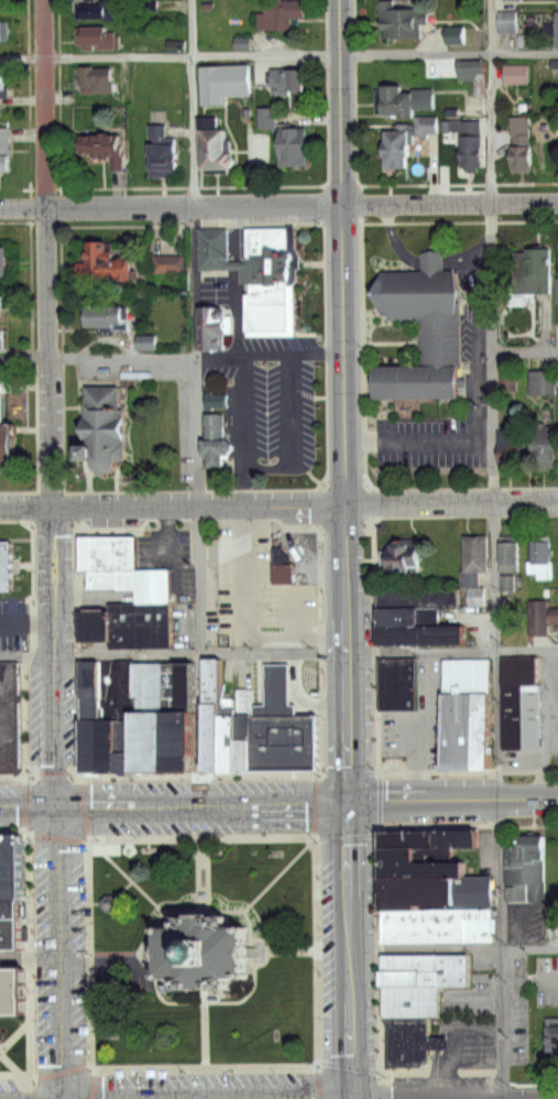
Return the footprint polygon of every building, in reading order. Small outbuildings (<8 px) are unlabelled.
[(108,4),(107,0),(117,0),(117,19),(78,19),(78,4),(108,4)] [(383,29),(382,0),(395,0),(396,8),(420,8),(420,13),(430,13),(430,24),(424,24),(424,39),(386,40),(386,29),(383,29)] [(259,2),(306,1),(306,25),(260,26),(259,2)] [(494,32),(513,32),(513,11),(494,11),(494,32)] [(9,40),(0,40),(0,19),(9,19),(9,40)] [(77,26),(85,26),(85,31),(117,30),(117,50),(84,51),(84,43),(78,43),(77,26)] [(462,45),(462,26),(441,27),(441,45),(462,45)] [(549,60),(548,77),(557,77),(557,60),(549,60)] [(459,61),(485,61),(485,78),(459,78),(459,61)] [(252,64),(252,94),(227,94),(227,105),(201,106),(201,64),(252,64)] [(505,64),(529,64),(529,84),(505,84),(505,64)] [(81,65),(96,65),(96,69),(116,69),(116,95),(81,95),(81,65)] [(276,67),(306,67),(306,91),(282,93),(282,86),(275,85),(276,67)] [(9,90),(0,90),(0,73),(9,73),(9,90)] [(405,89),(434,88),(435,108),(415,108),(416,115),(403,115),(403,111),(378,111),(378,88),(384,88),(384,84),(405,83),(405,89)] [(262,108),(280,107),(280,132),(262,132),(262,108)] [(455,118),(481,117),(483,166),(478,166),(478,173),(469,173),(468,166),(463,166),(461,128),(455,129),(455,118)] [(513,117),(532,117),(532,168),(513,170),(513,117)] [(387,127),(404,128),(405,124),(417,124),(417,118),(437,119),(437,130),(414,129),(414,150),(409,150),(409,165),(386,165),(387,127)] [(149,122),(168,122),(168,142),(178,142),(179,176),(153,176),(153,154),(149,154),(149,122)] [(225,137),(225,161),(230,160),(230,164),(233,165),(233,171),(230,173),(230,176),(226,176),(226,181),(203,181),(203,176),(199,176),(199,137),(197,137),(194,137),(194,123),(214,123),(214,137),(225,137)] [(282,127),(309,128),(309,165),(282,164),(282,127)] [(10,170),(0,170),(0,128),(10,128),(10,170)] [(83,130),(124,131),(124,167),(112,167),(110,156),(83,156),(83,130)] [(242,220),(245,330),(297,329),(294,219),(242,220)] [(201,228),(228,228),(228,271),(201,271),(201,228)] [(90,242),(111,241),(111,255),(132,255),(133,276),(84,279),(83,260),(91,260),(90,242)] [(12,278),(0,278),(0,247),(12,247),(12,278)] [(530,247),(554,247),(554,294),(516,293),(516,252),(529,252),(530,247)] [(378,269),(420,268),(420,251),(442,251),(441,268),(453,270),(457,395),(370,398),(369,364),(414,362),(412,315),(379,317),(363,290),(378,269)] [(155,254),(175,252),(176,271),(156,272),(155,254)] [(204,306),(218,305),(218,312),(234,312),(236,329),(220,330),(221,348),(205,349),(204,306)] [(88,308),(128,307),(129,326),(89,327),(88,308)] [(150,348),(150,335),(133,335),(133,348),(150,348)] [(17,463),(0,463),(0,368),(11,368),(12,424),(17,423),(17,463)] [(533,370),(555,370),(554,396),(532,396),(533,370)] [(88,384),(121,384),(125,453),(117,453),(114,465),(106,470),(92,463),(83,464),(80,398),(87,398),(88,384)] [(201,394),(201,408),(222,408),(222,394),(201,394)] [(208,412),(225,412),(225,438),(231,438),(231,458),(227,459),(227,468),(212,468),(212,457),(208,457),(208,412)] [(529,423),(555,422),(556,464),(530,465),(529,423)] [(494,432),(494,461),(516,461),(516,432),(494,432)] [(79,527),(136,525),(136,563),(87,564),(79,564),(79,527)] [(462,527),(488,526),(488,565),(462,565),(462,527)] [(13,585),(0,586),(0,533),(11,532),(13,585)] [(387,533),(416,532),(417,568),(389,568),(387,533)] [(499,543),(515,544),(514,574),(499,573),(499,543)] [(529,544),(552,543),(554,580),(530,580),(529,544)] [(267,545),(267,583),(289,584),(291,563),(276,545),(267,545)] [(169,562),(172,596),(134,597),(134,583),(87,584),(87,564),(136,563),(169,562)] [(483,587),(462,587),(462,605),(483,605),(483,587)] [(172,640),(172,596),(134,597),(110,597),(108,601),(80,601),(81,631),(111,631),(111,641),(172,640)] [(459,617),(459,644),(378,645),(378,600),(416,600),(420,617),(459,617)] [(527,602),(545,602),(545,640),(527,640),(527,602)] [(133,653),(165,653),(165,699),(166,759),(134,760),(133,653)] [(0,656),(0,764),(20,764),(18,655),(0,656)] [(80,656),(101,655),(102,711),(130,711),(132,762),(81,763),(80,656)] [(442,660),(485,657),(486,686),(474,687),(478,762),(446,763),(442,660)] [(502,657),(535,657),(535,687),(518,687),(518,751),(502,751),(502,657)] [(254,700),(266,700),(266,661),(291,661),(292,699),(318,699),(319,763),(254,764),(254,700)] [(379,662),(414,662),(414,714),(378,714),(379,662)] [(237,684),(254,684),(254,700),(254,764),(209,764),(208,692),(237,690),(237,684)] [(165,699),(190,699),(190,761),(166,759),(165,699)] [(381,815),(477,815),(477,838),(413,837),(381,837),(381,815)] [(20,885),(0,886),(0,823),(19,823),(20,885)] [(381,837),(413,837),(413,848),(467,848),(467,871),(453,870),(380,870),(381,837)] [(511,846),(545,845),(545,864),(512,866),(511,846)] [(380,870),(453,870),(453,900),(382,901),(380,870)] [(25,942),(0,942),(0,886),(20,885),(24,886),(25,942)] [(525,885),(525,902),(508,902),(508,885),(525,885)] [(102,905),(101,902),(101,900),(102,897),(103,895),(106,894),(108,893),(111,893),(113,894),(114,896),(117,899),(117,902),(116,904),(114,906),(112,907),(110,908),(108,908),(106,908),(103,906),(102,905)] [(382,901),(453,900),(492,900),(493,938),(382,939),(382,901)] [(220,983),(220,992),(182,993),(182,984),(156,986),(154,934),(179,933),(179,921),(218,920),(218,932),(240,932),(242,982),(220,983)] [(383,955),(470,954),(470,982),(438,981),(383,982),(383,955)] [(25,1003),(0,1003),(0,957),(25,957),(25,1003)] [(439,1009),(438,981),(383,982),(384,1010),(439,1009)] [(385,1014),(429,1013),(429,1031),(447,1031),(447,1044),(427,1045),(428,1063),(387,1064),(385,1014)] [(548,1022),(557,1022),(557,1058),(549,1058),(548,1022)]
